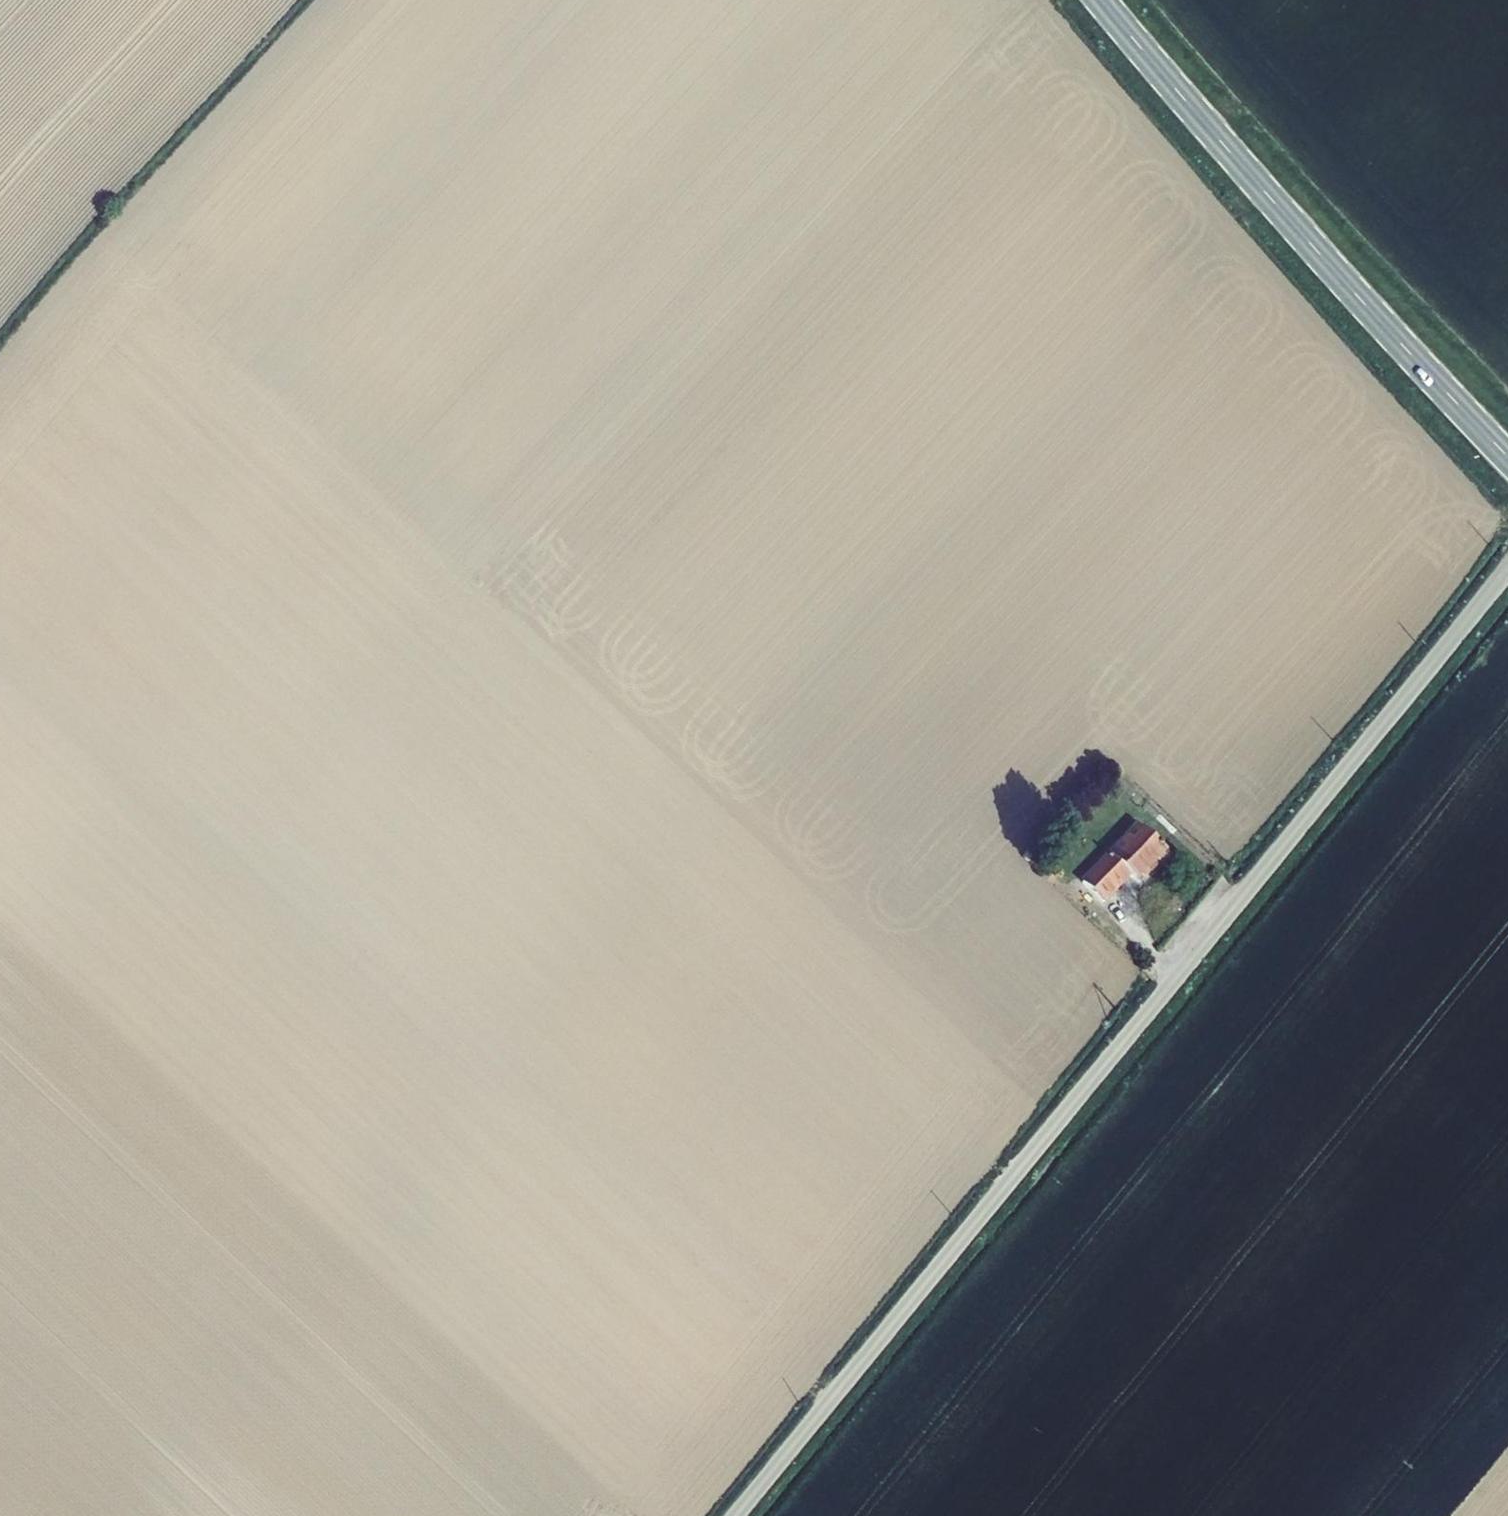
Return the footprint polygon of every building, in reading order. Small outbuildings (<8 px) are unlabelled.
[(1136,823),(1081,881),(1104,904),(1131,877),(1140,887),(1169,855),(1136,823)]
